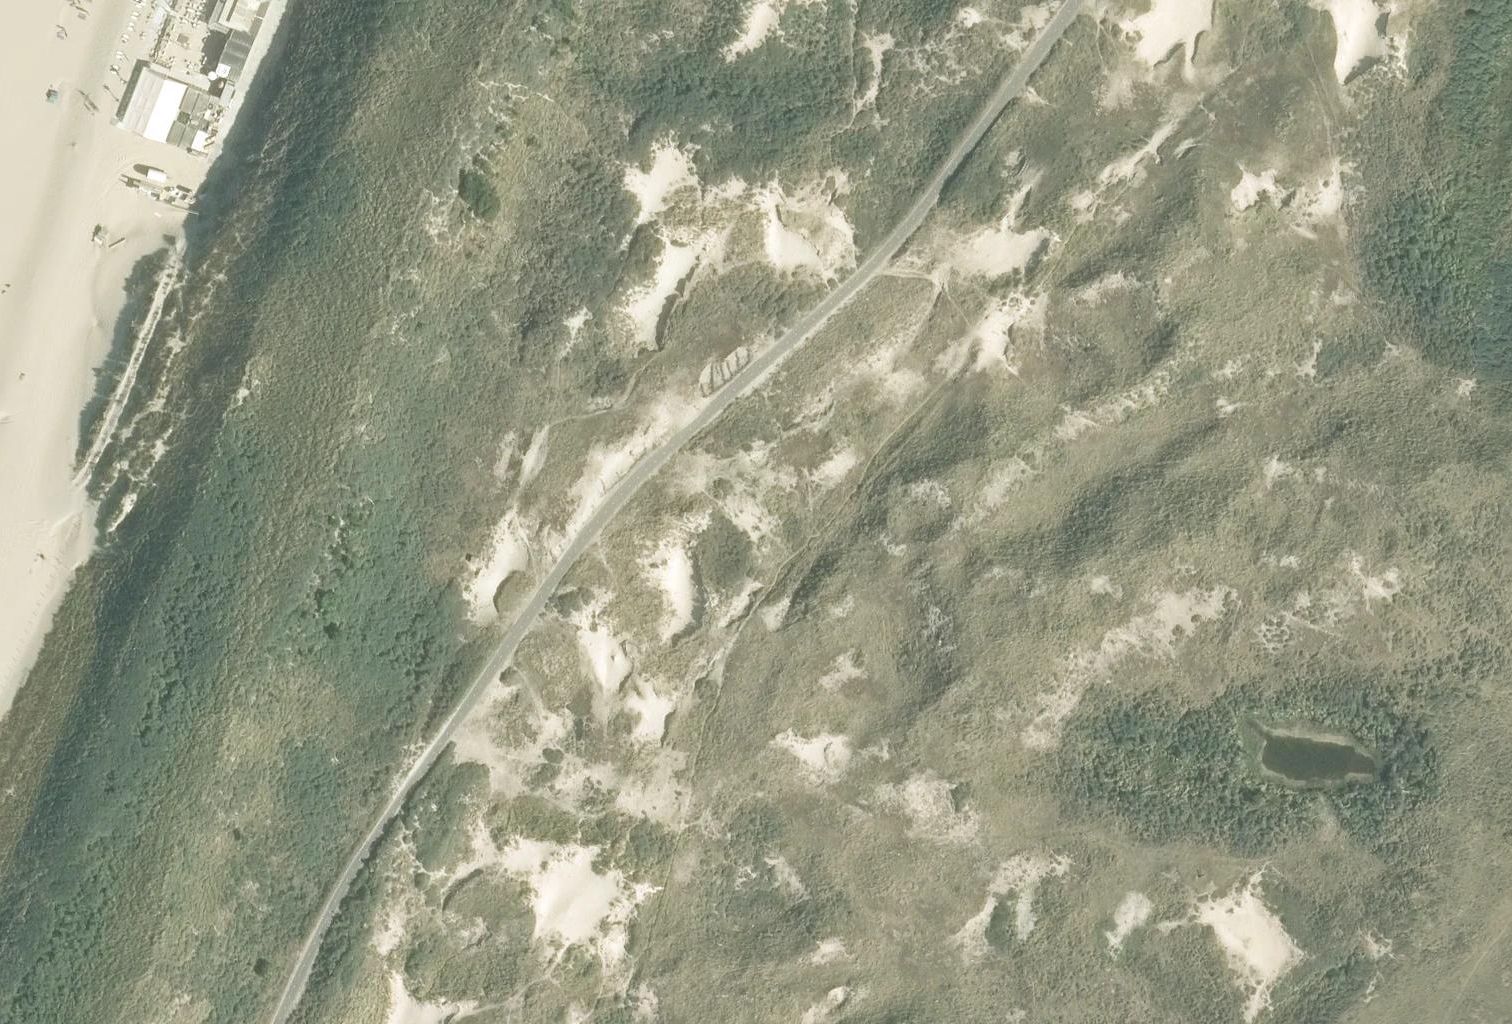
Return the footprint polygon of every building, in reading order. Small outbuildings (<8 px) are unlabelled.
[(228,22),(240,26),(238,31),(256,38),(270,0),(236,0),(228,22)]
